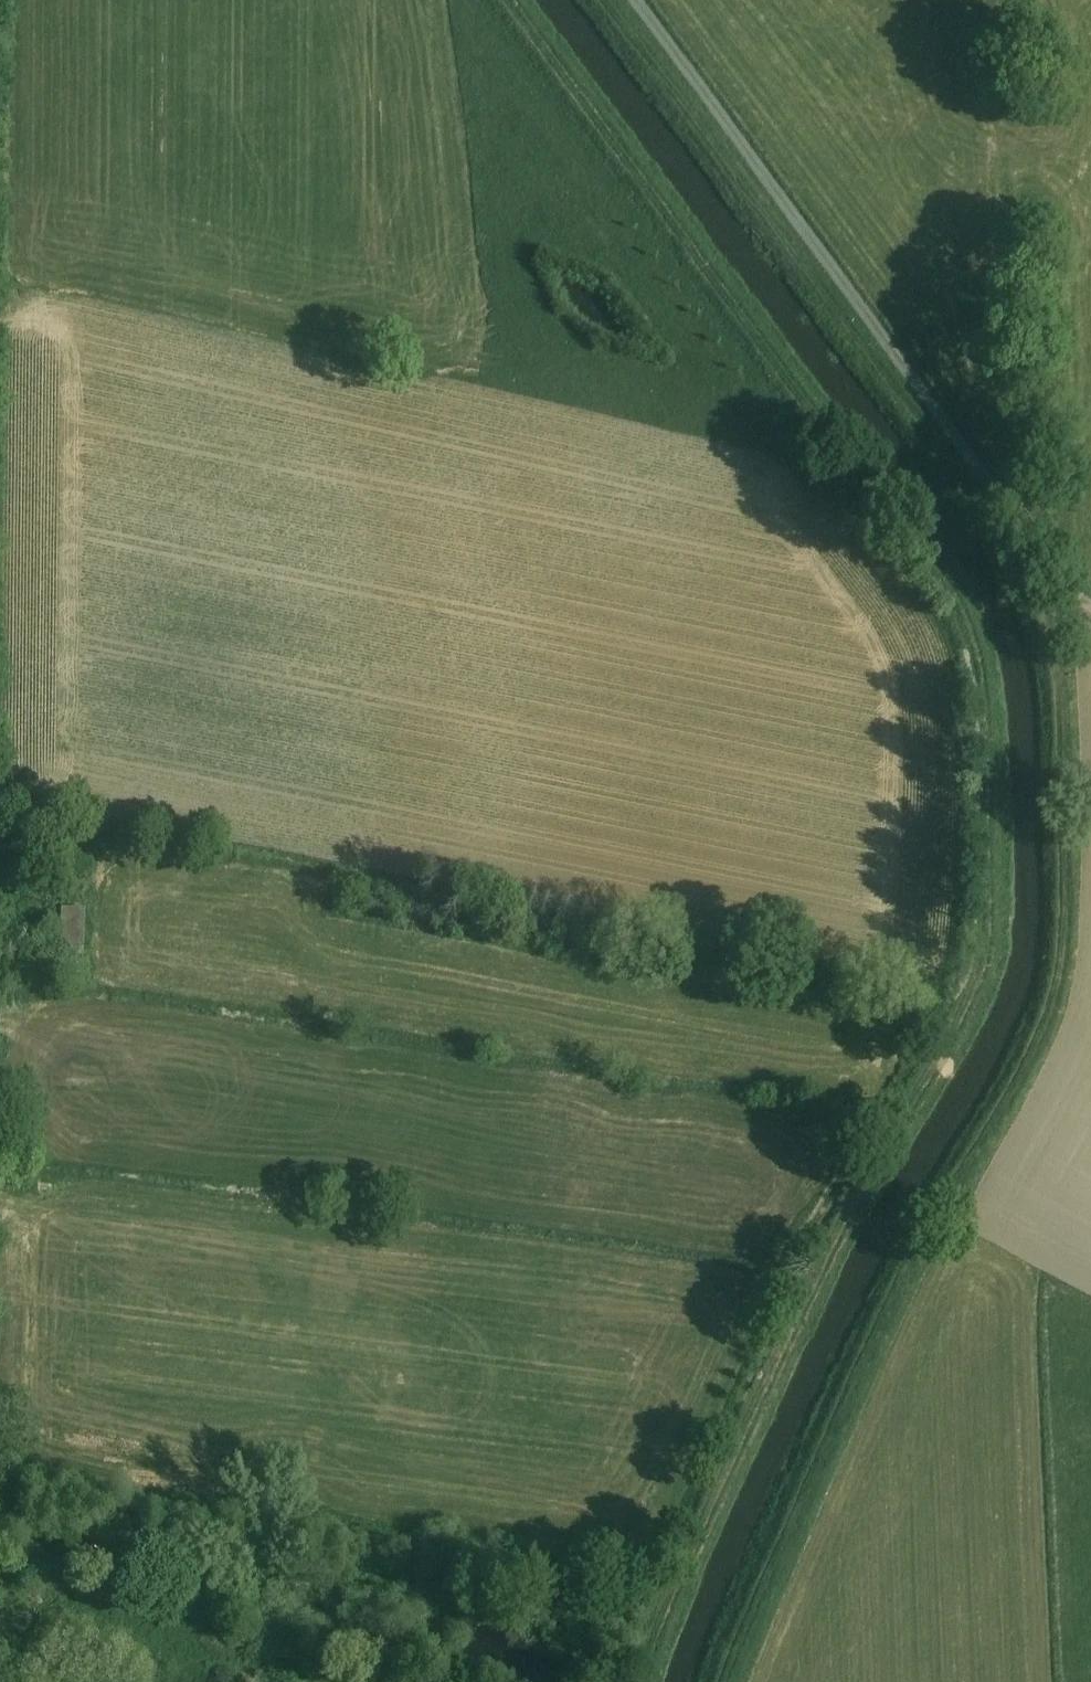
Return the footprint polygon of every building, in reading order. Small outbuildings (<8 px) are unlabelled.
[(83,910),(60,909),(58,956),(81,957),(83,910)]
